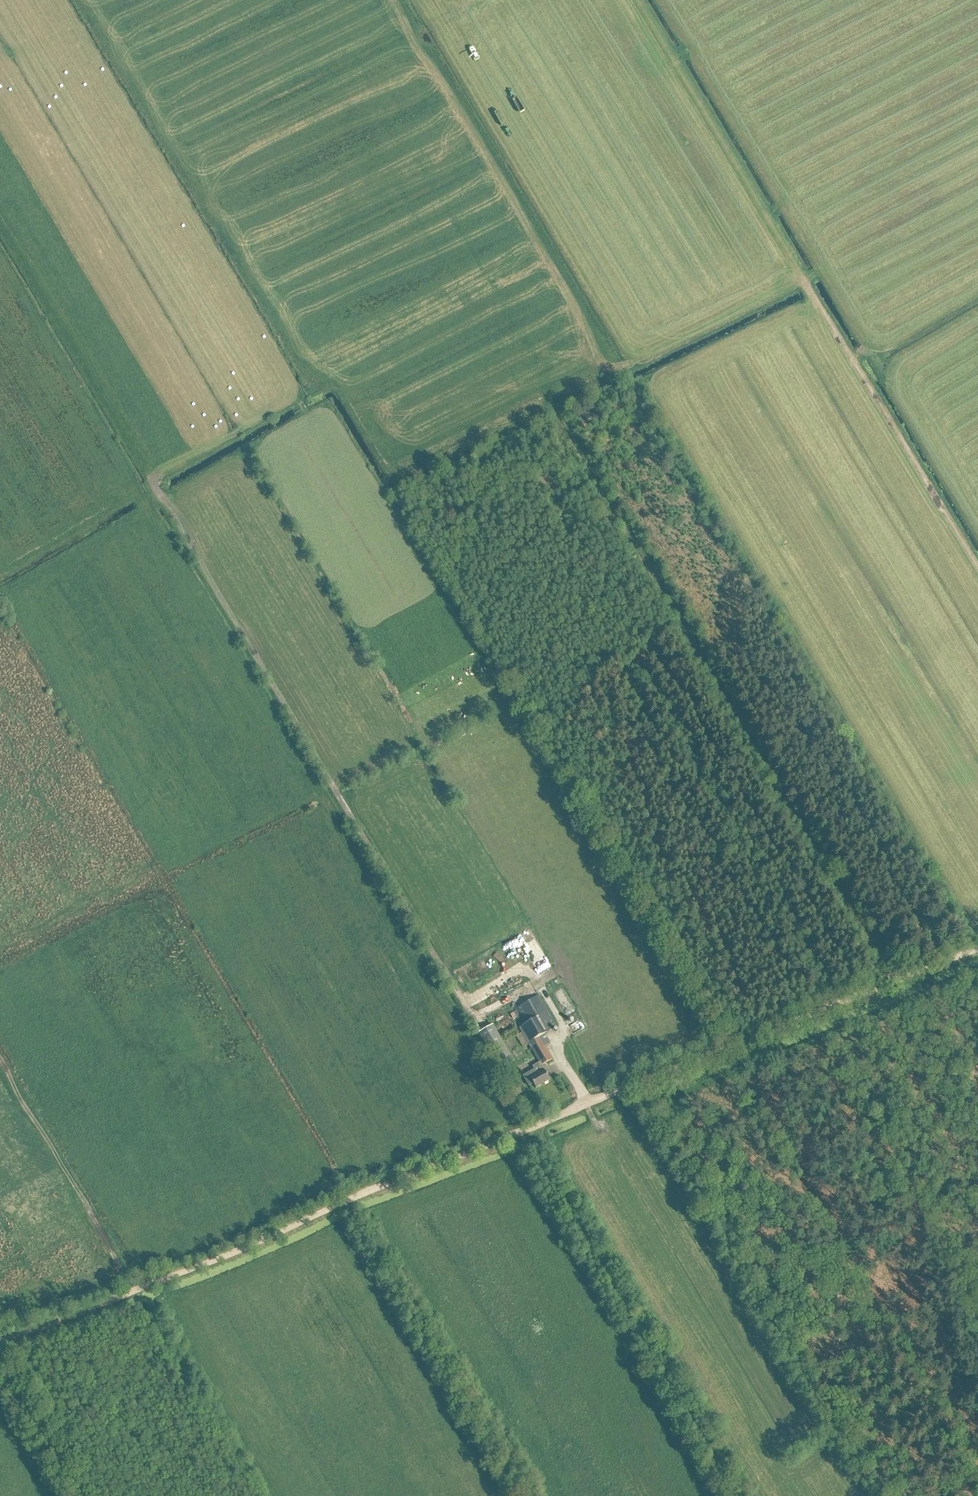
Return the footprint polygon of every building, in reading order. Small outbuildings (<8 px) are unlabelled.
[(588,410),(583,414),(588,420),(593,417),(588,410)] [(531,929),(517,936),(531,962),(534,960),(536,964),(546,958),(531,929)] [(539,996),(517,1009),(526,1024),(519,1028),(539,1062),(532,1066),(534,1070),(522,1077),(529,1088),(534,1085),(536,1088),(550,1080),(541,1066),(552,1060),(545,1047),(550,1043),(544,1034),(557,1027),(539,996)] [(492,1025),(477,1033),(498,1071),(514,1062),(492,1025)]
